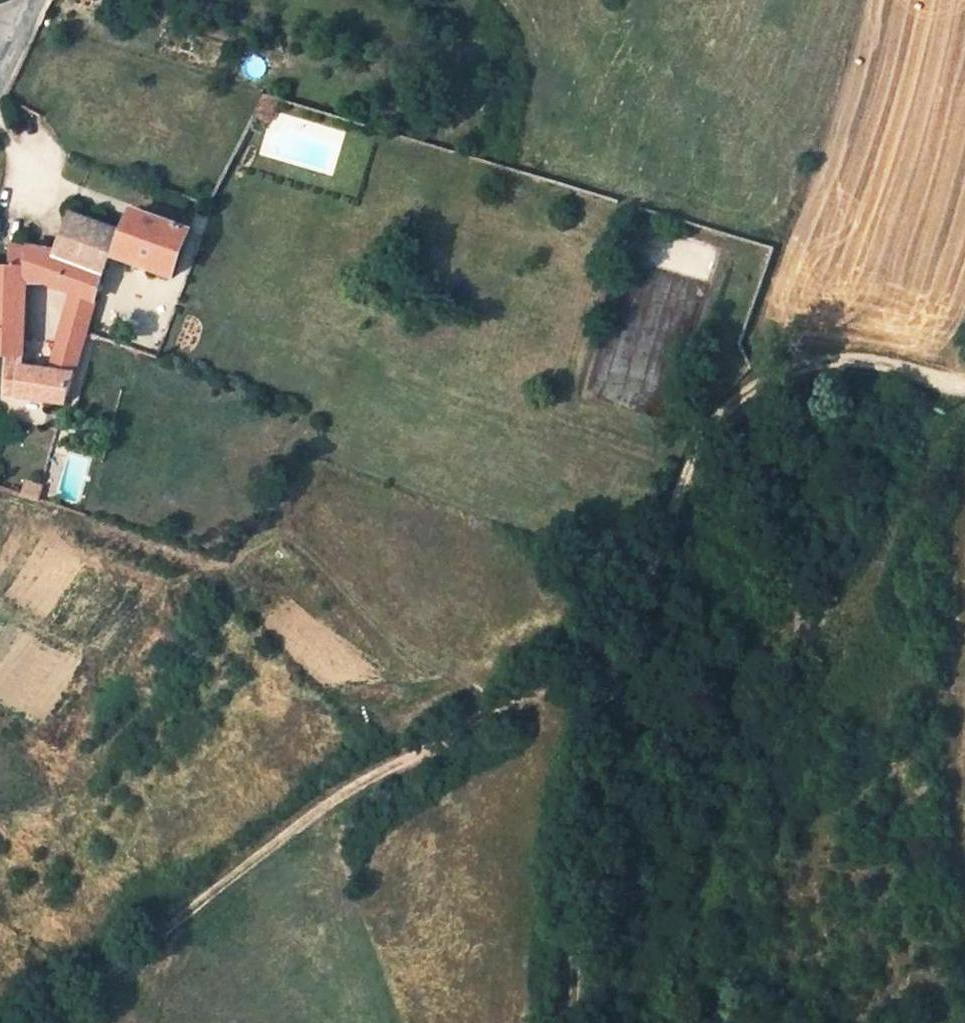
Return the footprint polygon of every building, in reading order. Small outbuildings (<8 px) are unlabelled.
[(278,98),(264,94),(254,112),(268,119),(278,98)] [(187,232),(134,213),(118,255),(171,274),(187,232)] [(54,256),(102,273),(116,231),(71,214),(56,252),(54,256)] [(42,282),(69,292),(78,296),(75,309),(89,315),(102,273),(54,256),(56,252),(8,242),(6,265),(0,264),(0,355),(20,355),(25,283),(42,282)] [(69,292),(49,368),(71,372),(84,332),(89,315),(75,309),(78,296),(69,292)] [(62,402),(71,372),(49,368),(20,364),(17,395),(62,402)]
